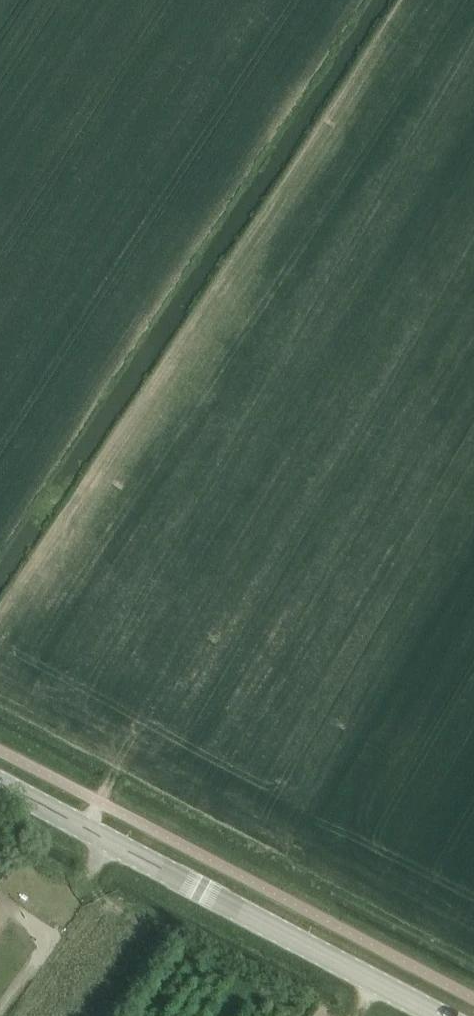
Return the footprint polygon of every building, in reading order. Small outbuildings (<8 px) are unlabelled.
[(5,844),(14,826),(0,818),(0,842),(5,844)]
